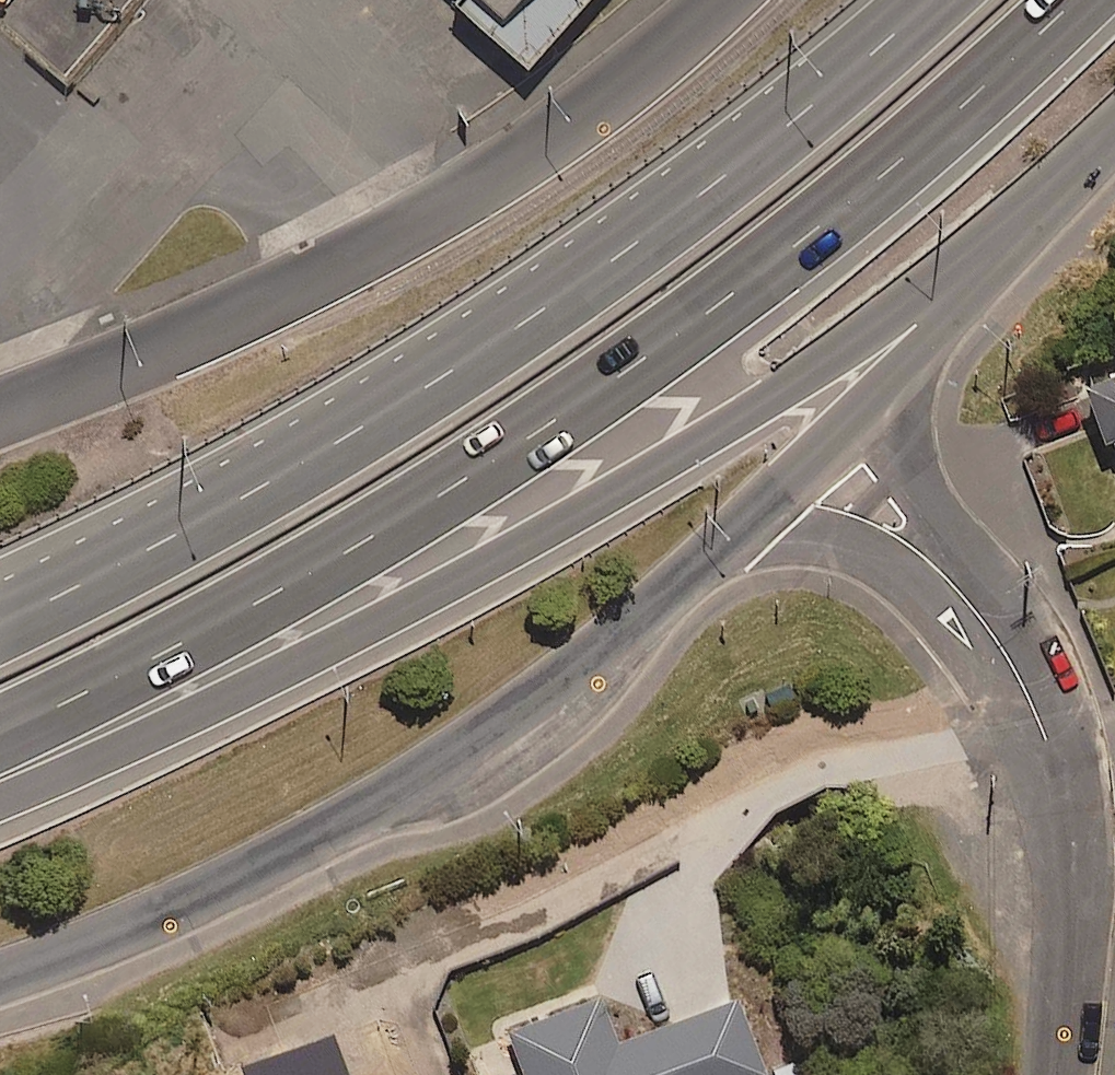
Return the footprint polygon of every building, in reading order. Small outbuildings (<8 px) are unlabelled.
[(563,53),(609,0),(503,0),(563,53)] [(1090,383),(1111,439),(1114,437),(1114,373),(1090,383)] [(507,1031),(524,1074),(767,1074),(738,997),(617,1043),(600,997),(507,1031)] [(242,1067),(245,1074),(349,1074),(333,1033),(242,1067)] [(773,1069),(775,1074),(800,1074),(793,1059),(773,1069)]
